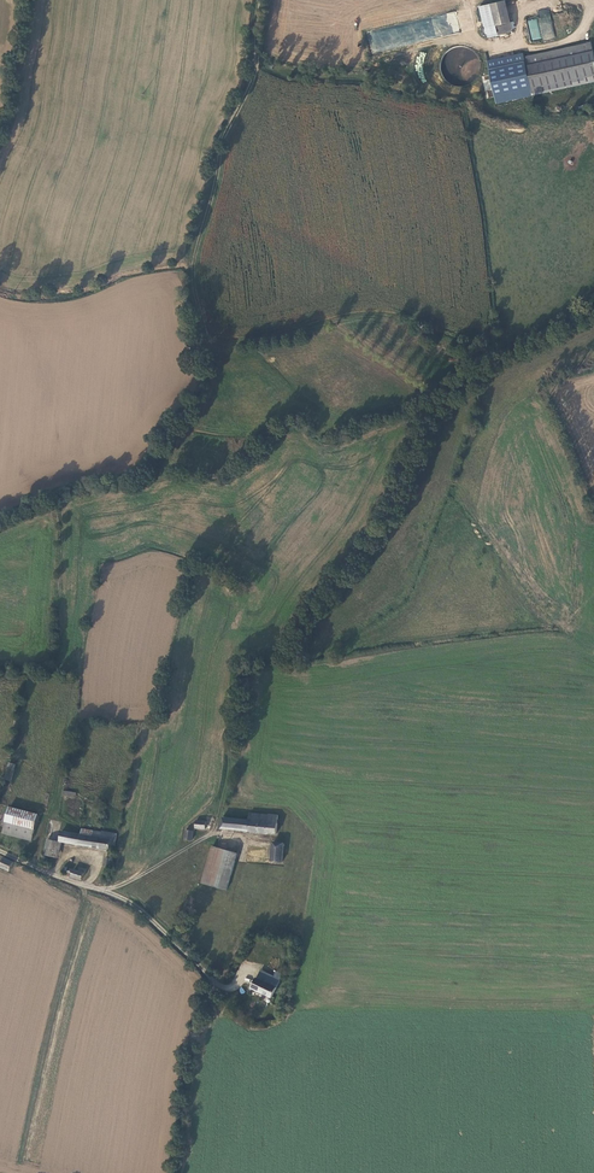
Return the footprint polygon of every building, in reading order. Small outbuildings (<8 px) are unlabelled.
[(511,23),(506,2),(491,5),(496,27),(511,23)] [(486,36),(498,34),(496,27),(491,5),(479,7),(486,36)] [(528,21),(531,41),(554,37),(549,8),(538,10),(539,18),(528,21)] [(371,51),(460,34),(456,15),(368,32),(371,51)] [(511,23),(496,27),(498,34),(498,36),(513,33),(511,23)] [(524,58),(526,67),(593,53),(591,44),(524,58)] [(464,85),(472,83),(473,75),(479,73),(479,67),(476,54),(475,65),(470,66),(471,60),(472,59),(471,55),(471,53),(470,47),(459,47),(447,50),(447,57),(444,57),(444,62),(445,67),(442,68),(446,84),(464,85)] [(593,53),(526,67),(532,95),(593,83),(593,56),(593,53)] [(12,778),(16,764),(10,762),(6,777),(12,778)] [(6,834),(35,841),(41,813),(12,807),(6,834)] [(250,818),(231,815),(223,815),(221,826),(279,832),(281,813),(270,811),(270,813),(251,810),(250,818)] [(208,827),(209,820),(199,819),(197,826),(202,826),(208,827)] [(115,840),(120,841),(122,833),(105,829),(105,830),(104,837),(94,835),(96,828),(85,826),(83,832),(64,829),(63,839),(113,850),(115,840)] [(195,834),(196,828),(188,827),(186,838),(194,839),(195,834)] [(105,830),(96,828),(94,835),(104,837),(105,830)] [(63,839),(51,837),(47,854),(59,857),(63,839)] [(276,838),(274,858),(285,859),(288,840),(276,838)] [(238,850),(213,844),(203,883),(228,889),(238,850)] [(16,862),(5,857),(1,866),(12,871),(16,862)] [(107,868),(115,869),(117,859),(109,858),(107,868)] [(78,871),(76,876),(84,880),(87,874),(78,871)] [(264,965),(260,974),(280,983),(283,974),(264,965)] [(255,983),(274,993),(280,983),(260,974),(255,983)]
